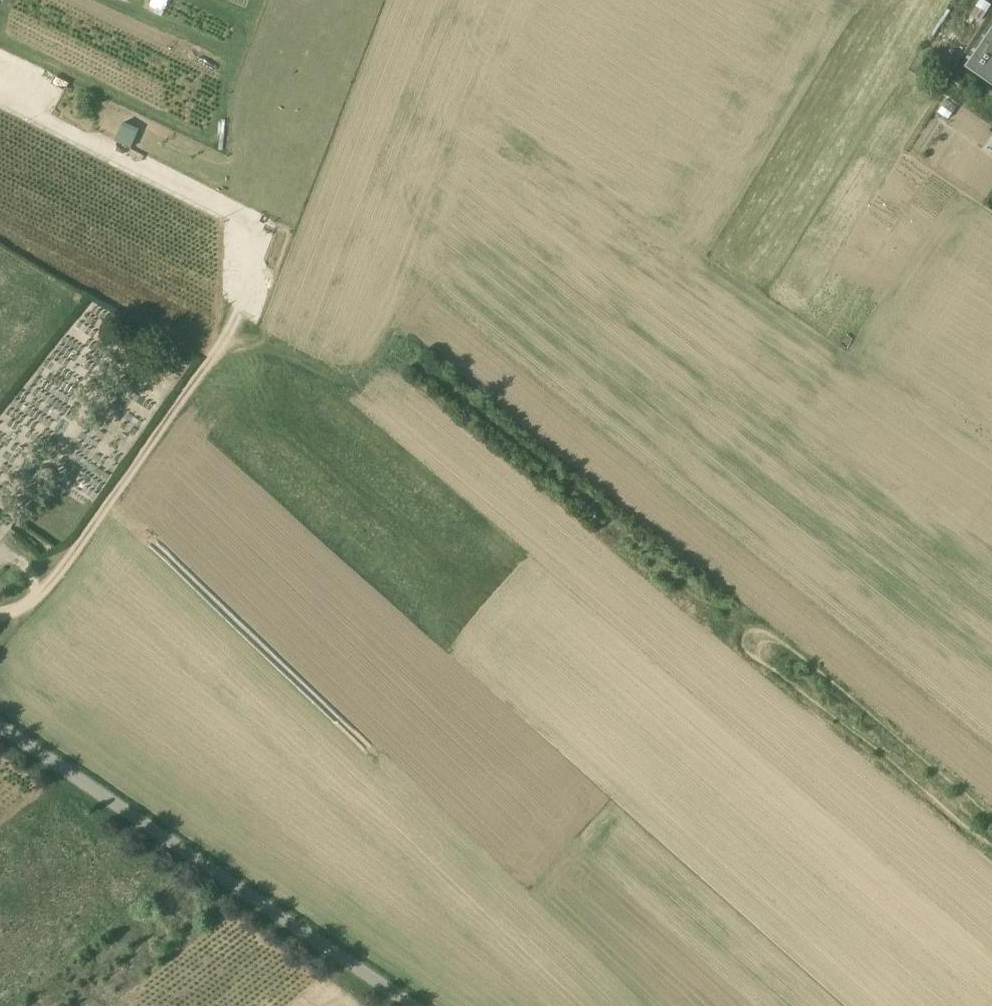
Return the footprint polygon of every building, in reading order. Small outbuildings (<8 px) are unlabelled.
[(965,66),(991,84),(991,27),(965,66)] [(124,122),(116,140),(115,141),(131,148),(139,129),(124,122)]
